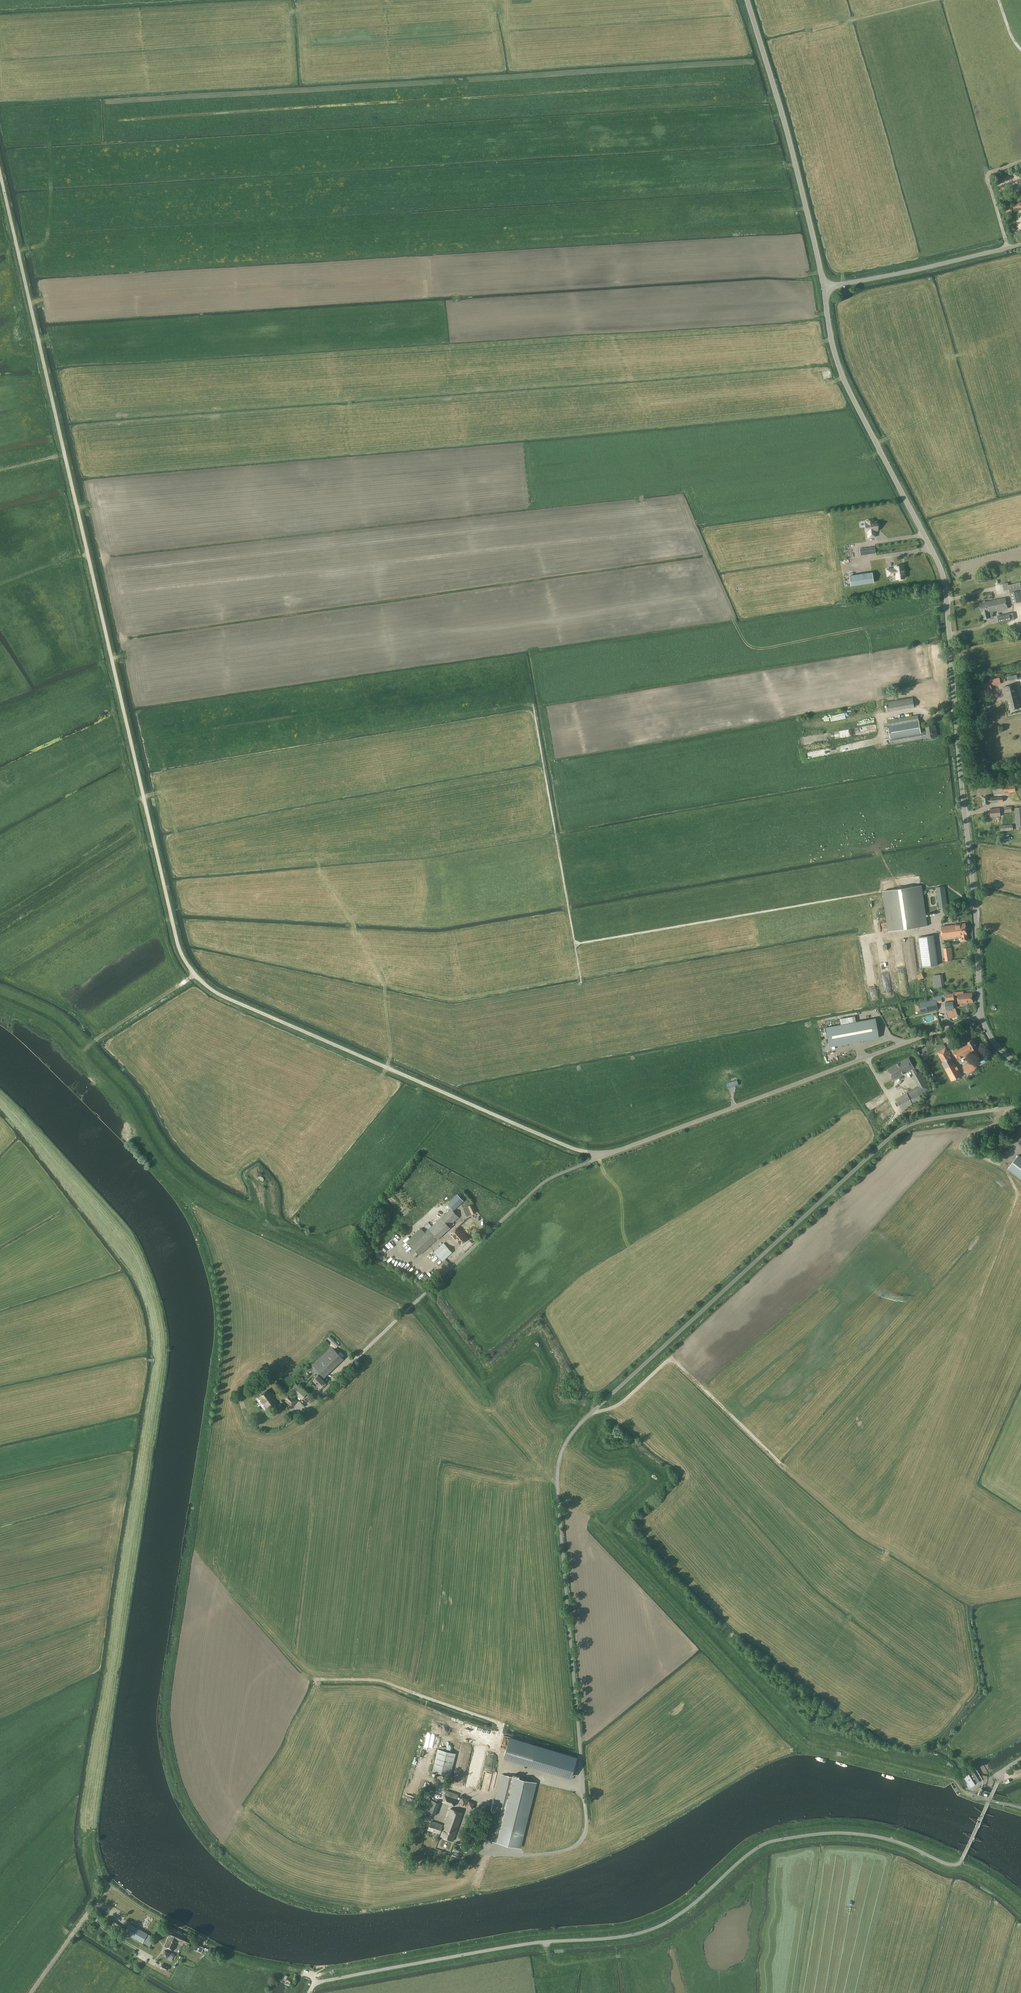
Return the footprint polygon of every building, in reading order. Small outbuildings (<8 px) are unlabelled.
[(865,523),(866,527),(866,532),(868,531),(869,537),(875,536),(874,530),(878,530),(877,528),(878,527),(878,524),(877,524),(876,522),(873,522),(873,520),(866,521),(867,523),(865,523)] [(887,569),(888,576),(896,574),(896,579),(898,579),(899,580),(902,579),(903,578),(904,578),(904,577),(905,577),(904,573),(903,573),(902,566),(895,567),(895,568),(887,569)] [(873,582),(872,573),(849,576),(851,586),(873,582)] [(1009,585),(1011,592),(1010,592),(1012,600),(1020,598),(1020,582),(1009,585)] [(983,602),(980,603),(982,613),(983,619),(993,617),(992,614),(993,614),(993,612),(1008,608),(1005,597),(986,602),(985,601),(983,601),(983,602)] [(1009,613),(998,616),(999,623),(1011,620),(1009,613)] [(984,690),(992,688),(990,681),(978,683),(980,692),(984,691),(984,690)] [(1020,707),(1020,706),(1016,684),(1003,687),(1009,710),(1020,707)] [(889,711),(914,707),(913,698),(887,702),(889,711)] [(918,715),(887,721),(891,744),(892,744),(922,739),(922,738),(921,732),(918,715)] [(927,731),(921,732),(922,738),(928,737),(937,736),(936,730),(935,730),(934,726),(936,725),(926,727),(927,731)] [(991,817),(1001,816),(1000,808),(990,809),(991,817)] [(927,925),(921,886),(901,888),(901,886),(899,887),(899,889),(883,891),(889,931),(927,925)] [(948,907),(947,905),(945,886),(936,887),(939,908),(948,907)] [(965,923),(941,926),(942,938),(962,936),(962,938),(960,938),(960,942),(967,941),(965,923)] [(933,935),(919,937),(923,967),(938,965),(937,962),(933,935)] [(943,948),(945,961),(952,960),(950,947),(943,948)] [(932,977),(933,981),(934,987),(936,987),(945,986),(943,974),(933,975),(934,977),(932,977)] [(958,1003),(973,1002),(972,992),(963,993),(963,991),(953,992),(953,993),(945,994),(946,1001),(954,1000),(954,995),(957,994),(958,1003)] [(938,1009),(937,1004),(942,1003),(941,998),(942,997),(941,995),(931,997),(931,1000),(918,1003),(920,1013),(938,1009)] [(955,1008),(947,1012),(949,1018),(958,1015),(955,1008)] [(879,1038),(875,1018),(826,1027),(829,1047),(879,1038)] [(958,1060),(965,1056),(966,1058),(974,1054),(973,1052),(978,1050),(972,1039),(967,1042),(967,1043),(953,1051),(958,1060)] [(944,1045),(936,1049),(942,1062),(942,1063),(951,1081),(962,1075),(955,1063),(954,1064),(944,1045)] [(919,1095),(930,1089),(920,1071),(917,1073),(908,1058),(888,1069),(893,1079),(912,1069),(915,1074),(913,1075),(919,1086),(908,1092),(909,1093),(896,1101),(902,1110),(914,1103),(921,1099),(919,1095)] [(737,1080),(726,1084),(728,1089),(739,1085),(737,1080)] [(1019,1156),(1009,1169),(1020,1178),(1020,1157),(1019,1156)] [(462,1201),(458,1196),(457,1195),(448,1204),(449,1205),(453,1209),(462,1201)] [(465,1217),(470,1215),(476,1212),(472,1204),(461,1209),(465,1217)] [(449,1226),(459,1217),(451,1209),(411,1245),(420,1255),(450,1227),(449,1226)] [(458,1227),(451,1233),(460,1244),(467,1238),(458,1227)] [(452,1252),(446,1246),(444,1243),(434,1252),(437,1255),(437,1254),(443,1261),(452,1252)] [(431,1279),(426,1274),(422,1278),(426,1283),(431,1279)] [(339,1345),(336,1342),(330,1336),(327,1338),(337,1347),(339,1345)] [(332,1347),(313,1365),(325,1377),(343,1359),(332,1347)] [(319,1375),(313,1380),(319,1386),(325,1381),(319,1375)] [(300,1396),(302,1394),(305,1390),(296,1382),(291,1388),(300,1396)] [(278,1401),(269,1389),(257,1398),(265,1410),(272,1405),(274,1405),(274,1404),(278,1401)] [(293,1405),(296,1401),(298,1399),(289,1391),(284,1397),(293,1405)] [(517,1760),(522,1741),(510,1737),(504,1756),(517,1760)] [(565,1754),(522,1741),(517,1760),(559,1773),(565,1754)] [(432,1771),(450,1775),(456,1753),(438,1749),(432,1771)] [(577,1757),(565,1754),(559,1773),(571,1776),(577,1757)] [(975,1782),(978,1780),(974,1772),(973,1769),(968,1772),(969,1773),(964,1776),(970,1787),(975,1784),(975,1782)] [(520,1847),(536,1782),(502,1774),(497,1794),(486,1839),(520,1847)] [(447,1790),(443,1801),(454,1805),(458,1794),(447,1790)] [(427,1813),(435,1816),(440,1803),(431,1800),(427,1813)] [(468,1802),(467,1806),(466,1807),(473,1809),(473,1808),(474,1807),(475,1803),(469,1801),(468,1802)] [(451,1808),(442,1836),(453,1840),(463,1812),(451,1808)] [(442,1825),(431,1821),(428,1830),(439,1834),(442,1825)] [(120,1925),(114,1921),(112,1924),(116,1927),(125,1933),(125,1932),(127,1929),(120,1925)] [(130,1923),(127,1929),(125,1932),(142,1942),(147,1933),(130,1923)] [(178,1939),(180,1933),(168,1928),(166,1933),(170,1935),(166,1946),(174,1949),(178,1939)] [(191,1937),(180,1933),(178,1939),(182,1940),(181,1941),(188,1944),(191,1937)] [(154,1937),(148,1934),(143,1943),(150,1946),(154,1937)] [(201,1952),(203,1948),(203,1947),(191,1942),(189,1947),(201,1952)] [(175,1954),(170,1951),(169,1952),(165,1949),(162,1955),(167,1957),(168,1956),(173,1958),(175,1954)]
